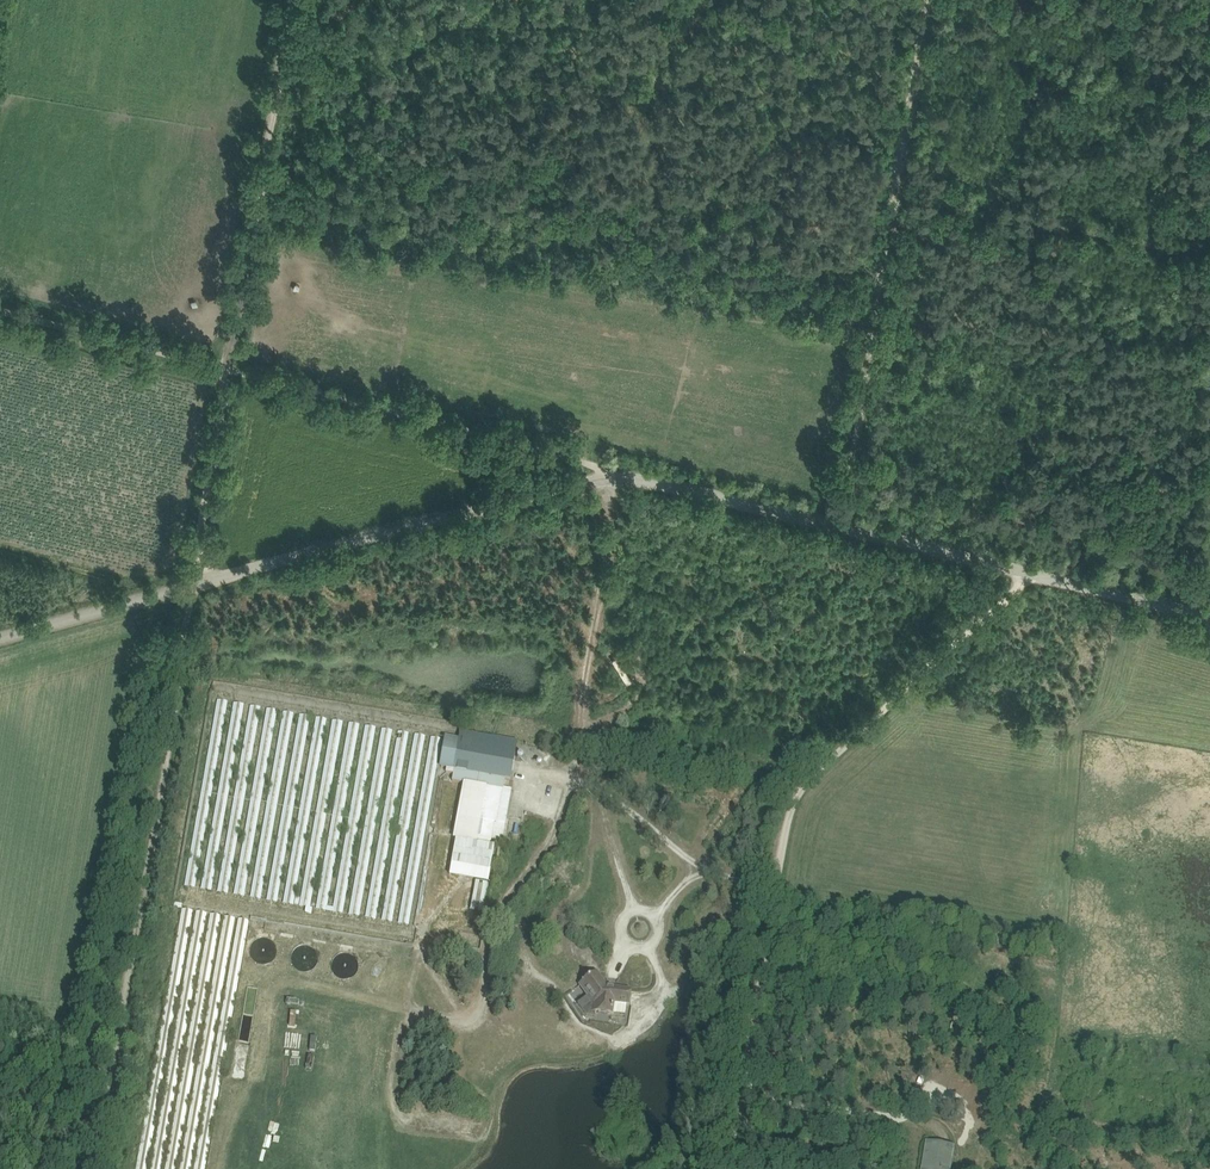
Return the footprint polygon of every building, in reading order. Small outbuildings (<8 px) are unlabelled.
[(613,660),(626,682),(631,679),(617,657),(613,660)] [(503,788),(505,779),(512,780),(517,750),(518,742),(491,738),(491,736),(460,731),(458,740),(444,737),(439,768),(454,771),(452,781),(463,783),(453,839),(455,840),(449,875),(476,881),(471,910),(481,912),(493,846),(489,846),(490,841),(502,843),(511,790),(503,788)] [(240,981),(249,919),(181,909),(172,974),(185,976),(185,980),(204,982),(204,986),(211,987),(211,988),(225,990),(227,979),(240,981)] [(594,1017),(595,1013),(614,1016),(615,1006),(628,1007),(630,991),(615,989),(615,990),(606,989),(606,987),(596,973),(579,986),(587,997),(578,1003),(586,1015),(594,1017)] [(962,1024),(954,1022),(952,1031),(960,1032),(962,1024)] [(927,1141),(922,1168),(951,1168),(955,1147),(927,1141)]
